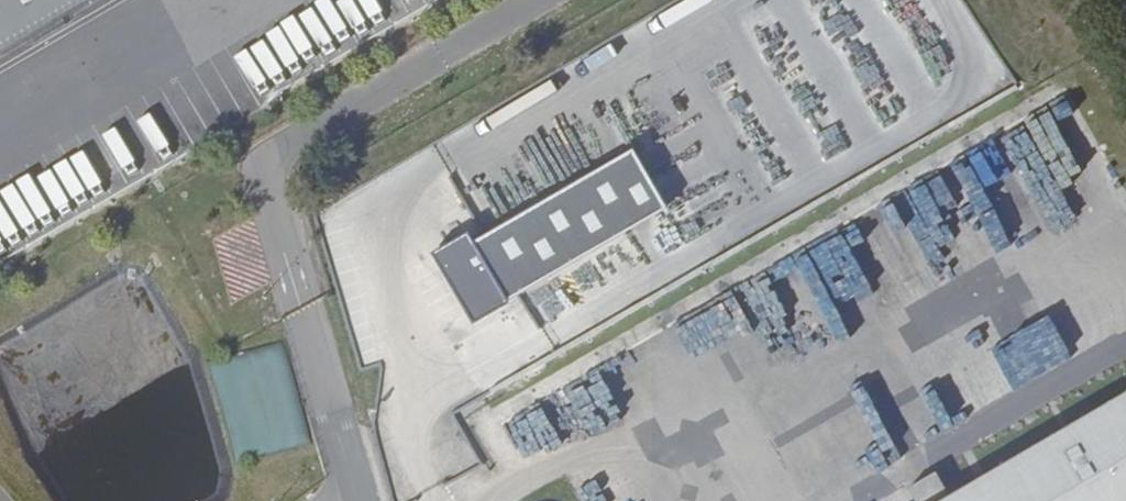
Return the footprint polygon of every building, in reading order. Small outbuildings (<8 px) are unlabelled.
[(102,0),(0,0),(0,61),(102,0)] [(1053,107),(1086,165),(1098,158),(1065,100),(1053,107)] [(666,210),(636,150),(439,256),(475,322),(666,210)] [(237,463),(307,443),(280,344),(209,363),(237,463)] [(944,500),(1125,500),(1125,394),(944,500)]
